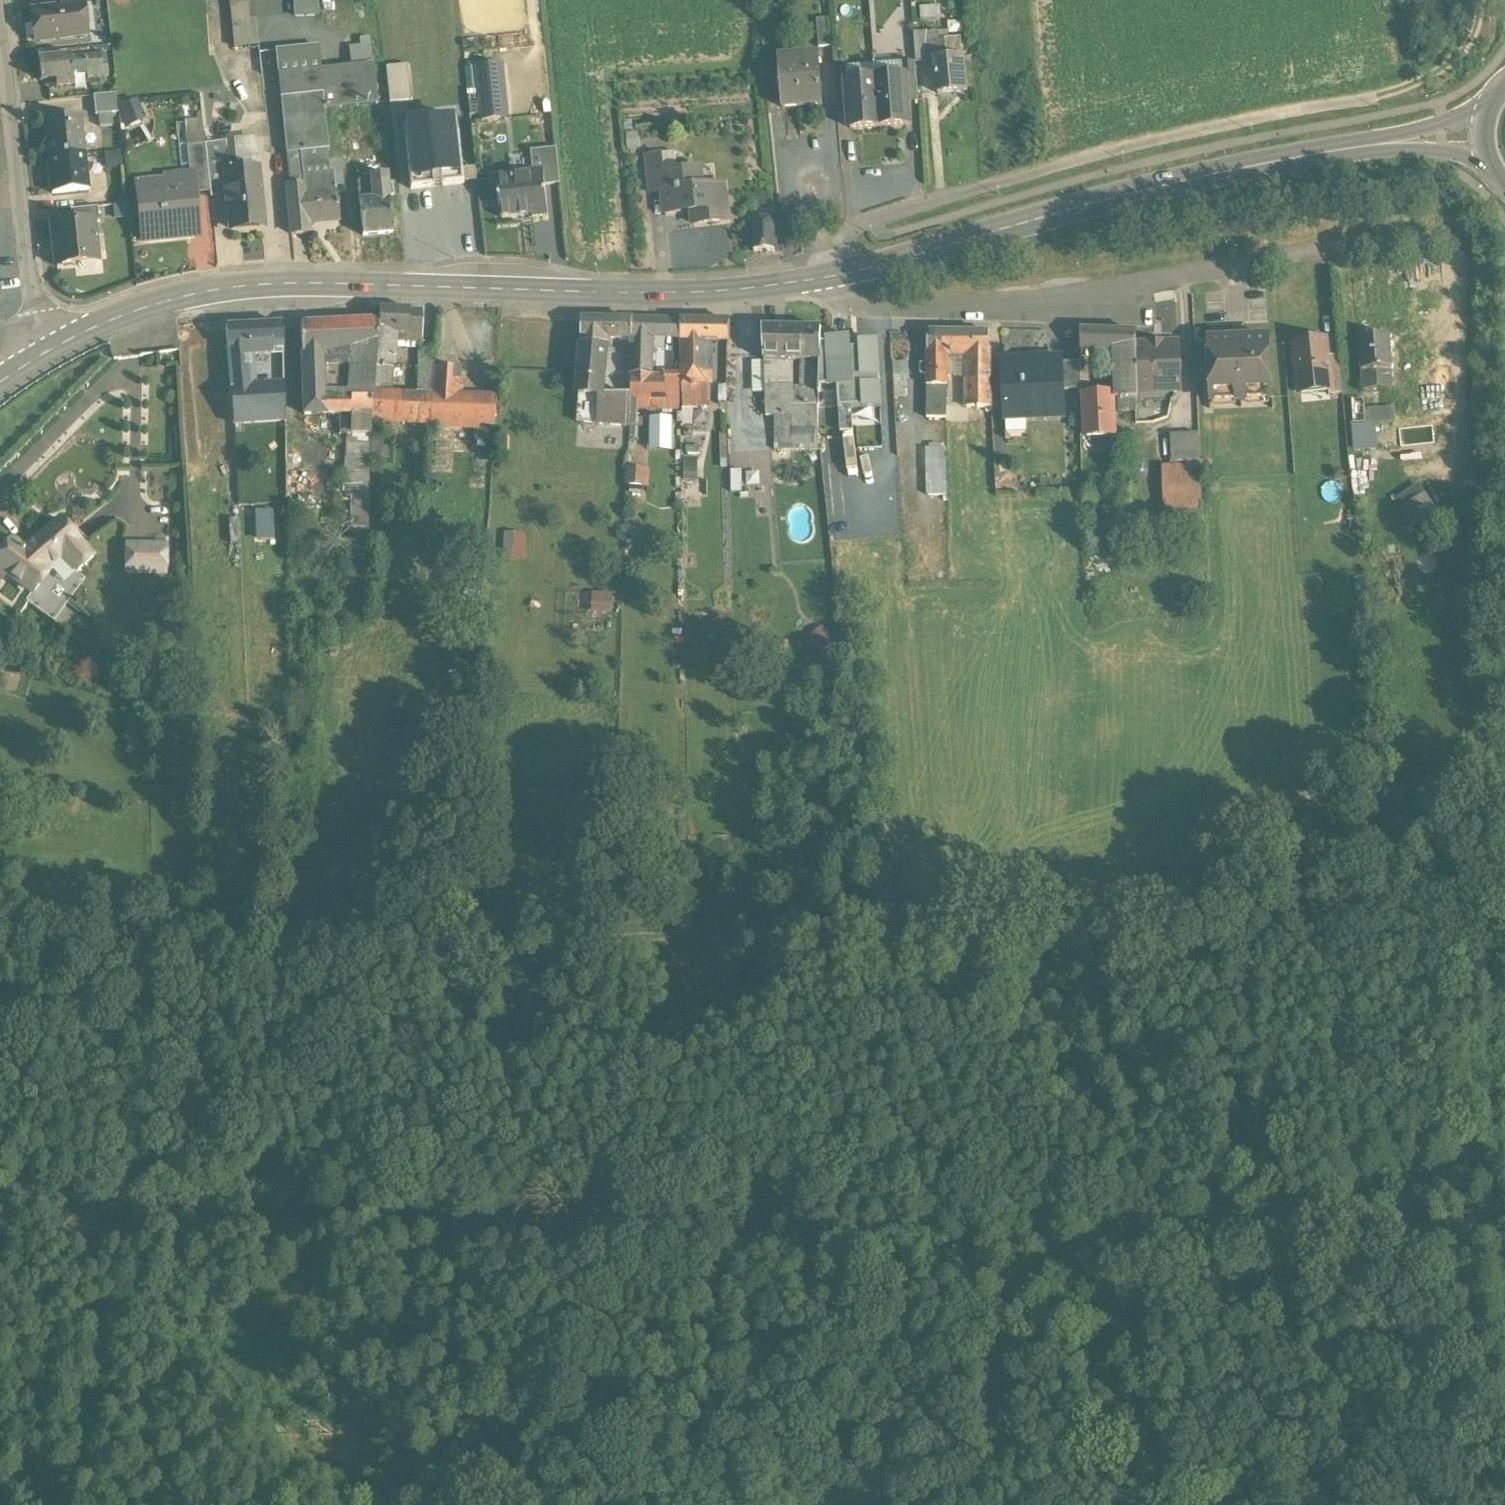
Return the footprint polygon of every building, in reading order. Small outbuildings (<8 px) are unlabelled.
[(235,50),(259,48),(254,0),(230,0),(235,50)] [(61,7),(32,10),(35,40),(82,34),(79,6),(78,5),(61,7)] [(828,17),(816,18),(818,46),(830,45),(828,17)] [(960,37),(944,38),(946,58),(933,59),(933,60),(936,92),(965,89),(962,56),(960,37)] [(944,38),(927,39),(928,60),(933,60),(933,59),(946,58),(944,38)] [(325,109),(378,104),(374,63),(321,69),(318,45),(276,50),(281,100),(323,95),(325,109)] [(56,49),(36,50),(37,61),(57,59),(56,49)] [(99,54),(83,56),(84,68),(100,66),(99,54)] [(817,54),(790,57),(790,58),(778,59),(778,58),(776,58),(781,108),(822,104),(817,54)] [(57,59),(37,61),(39,81),(55,79),(56,86),(72,84),(71,74),(85,73),(84,68),(83,56),(57,59)] [(477,66),(483,120),(500,118),(495,64),(477,66)] [(915,64),(900,65),(900,76),(902,76),(904,101),(917,100),(915,64)] [(100,66),(84,68),(85,73),(85,78),(106,75),(105,69),(101,70),(100,66)] [(409,67),(389,69),(393,103),(412,101),(409,67)] [(847,68),(833,69),(836,105),(847,105),(845,81),(847,81),(847,68)] [(900,76),(874,79),(878,125),(906,123),(904,101),(902,76),(900,76)] [(847,81),(845,81),(847,105),(849,127),(878,125),(874,79),(847,81)] [(469,91),(471,114),(480,113),(477,90),(469,91)] [(116,93),(93,95),(95,115),(118,112),(116,93)] [(323,95),(281,100),(287,154),(327,150),(329,149),(325,109),(323,95)] [(124,113),(104,115),(108,148),(127,146),(124,113)] [(154,130),(146,113),(130,121),(137,142),(154,130)] [(81,117),(45,121),(48,157),(84,153),(81,117)] [(457,119),(405,124),(411,188),(464,183),(464,181),(476,180),(475,167),(462,168),(457,119)] [(227,141),(205,144),(210,192),(223,191),(222,172),(229,171),(227,141)] [(205,144),(186,145),(189,176),(190,176),(192,194),(210,192),(205,144)] [(556,147),(531,150),(533,170),(543,169),(545,184),(559,183),(556,147)] [(287,154),(291,186),(304,185),(303,176),(329,173),(327,150),(287,154)] [(659,152),(644,154),(648,191),(662,190),(661,172),(659,152)] [(84,153),(48,157),(53,193),(89,189),(84,153)] [(229,171),(222,172),(223,191),(227,228),(265,224),(259,169),(229,171)] [(532,217),(548,215),(545,184),(543,169),(533,170),(511,172),(511,177),(489,179),(491,201),(499,200),(501,218),(531,215),(532,217)] [(723,184),(698,186),(696,169),(661,172),(662,190),(664,213),(691,210),(692,223),(726,220),(723,184)] [(329,173),(303,176),(304,185),(288,187),(292,234),(309,232),(308,224),(337,221),(333,174),(329,173)] [(189,176),(137,181),(143,241),(196,236),(192,194),(190,176),(189,176)] [(386,183),(372,185),(373,200),(359,201),(363,235),(392,232),(388,198),(387,198),(386,183)] [(98,221),(97,206),(70,209),(72,223),(92,221),(92,222),(98,221)] [(769,217),(760,217),(754,225),(753,250),(774,250),(774,224),(769,217)] [(72,223),(52,224),(56,265),(74,263),(73,257),(95,255),(92,222),(92,221),(72,223)] [(421,310),(378,308),(378,320),(377,345),(375,365),(387,366),(393,367),(394,342),(420,343),(421,310)] [(631,320),(582,319),(581,338),(581,346),(605,347),(606,338),(630,339),(631,320)] [(378,320),(300,324),(303,414),(371,414),(372,399),(373,392),(374,379),(375,365),(377,345),(378,320)] [(679,321),(631,320),(630,339),(630,340),(630,382),(651,383),(651,376),(652,348),(652,339),(663,339),(679,339),(679,321)] [(729,321),(679,321),(679,339),(679,341),(681,341),(683,385),(705,384),(707,384),(706,341),(728,341),(729,321)] [(282,325),(226,328),(227,346),(230,371),(231,383),(250,382),(248,354),(282,352),(282,325)] [(1134,329),(1079,326),(1079,346),(1114,346),(1116,396),(1134,395),(1136,395),(1136,387),(1134,348),(1135,348),(1135,339),(1134,329)] [(819,328),(776,327),(777,359),(819,360),(819,328)] [(987,330),(926,329),(926,363),(921,363),(920,371),(926,371),(925,415),(945,415),(945,349),(954,349),(953,356),(968,357),(968,379),(988,379),(987,350),(988,350),(987,330)] [(1388,332),(1358,334),(1360,367),(1361,367),(1362,384),(1390,383),(1389,365),(1388,332)] [(1268,335),(1205,337),(1208,397),(1271,394),(1268,335)] [(1322,336),(1293,339),(1298,385),(1326,382),(1327,382),(1324,354),(1325,354),(1322,336)] [(881,406),(878,341),(858,342),(858,347),(851,348),(851,337),(825,338),(824,387),(838,386),(839,408),(881,406)] [(1177,338),(1135,339),(1135,348),(1134,348),(1136,387),(1179,385),(1178,369),(1182,364),(1181,359),(1178,356),(1177,338)] [(663,339),(652,339),(652,348),(664,348),(663,339)] [(605,347),(581,346),(577,420),(629,425),(631,395),(630,394),(601,395),(606,347),(605,347)] [(436,348),(419,348),(419,372),(435,373),(436,348)] [(1325,354),(1324,354),(1327,382),(1326,382),(1328,390),(1341,388),(1338,352),(1325,354)] [(1023,356),(1000,357),(1003,417),(1062,414),(1061,387),(1061,380),(1057,380),(1056,359),(1024,360),(1023,356)] [(1080,357),(1056,359),(1057,380),(1061,380),(1061,387),(1080,385),(1080,357)] [(387,366),(375,365),(374,379),(387,379),(387,366)] [(435,373),(419,372),(418,393),(432,393),(434,379),(435,373)] [(651,383),(630,382),(630,394),(631,395),(678,397),(678,376),(651,376),(651,383)] [(988,379),(968,379),(968,382),(968,389),(968,403),(990,404),(988,379)] [(250,382),(231,383),(232,387),(231,387),(233,409),(252,408),(251,389),(250,382)] [(705,384),(683,385),(683,421),(693,421),(693,405),(705,404),(705,384)] [(802,385),(766,385),(766,414),(802,414),(802,404),(802,385)] [(817,404),(817,385),(802,385),(802,404),(817,404)] [(284,387),(251,389),(252,408),(253,421),(285,419),(284,387)] [(968,403),(968,389),(962,389),(951,389),(951,415),(966,415),(966,403),(968,403)] [(1110,391),(1083,392),(1085,433),(1112,431),(1110,391)] [(418,393),(373,392),(371,414),(372,419),(430,421),(433,394),(432,393),(418,393)] [(1363,393),(1351,393),(1352,416),(1364,416),(1364,402),(1363,393)] [(496,396),(433,394),(430,421),(494,424),(496,396)] [(678,397),(631,395),(631,405),(678,407),(678,397)] [(1134,395),(1116,396),(1117,406),(1135,406),(1134,395)] [(1392,401),(1364,402),(1364,416),(1393,414),(1392,401)] [(818,415),(817,404),(802,404),(802,414),(818,415)] [(252,408),(233,409),(234,423),(253,421),(252,408)] [(1198,429),(1171,430),(1172,455),(1199,454),(1198,429)] [(371,434),(346,434),(345,469),(352,469),(369,470),(371,434)] [(382,441),(371,441),(371,454),(381,454),(382,441)] [(698,461),(682,462),(683,485),(699,485),(698,461)] [(1199,463),(1167,464),(1168,502),(1202,501),(1199,463)] [(369,470),(352,469),(353,516),(369,517),(369,495),(370,476),(368,476),(369,470)] [(1419,479),(1398,494),(1411,513),(1432,497),(1419,479)] [(369,517),(353,516),(351,540),(367,540),(369,517)] [(11,539),(0,553),(0,572),(3,574),(6,571),(32,590),(38,582),(35,579),(46,566),(60,554),(75,570),(76,569),(92,555),(60,519),(23,548),(11,539)] [(159,542),(127,542),(127,569),(159,570),(159,542)] [(60,554),(46,566),(35,579),(38,582),(32,590),(28,595),(54,615),(84,575),(76,569),(75,570),(60,554)]
